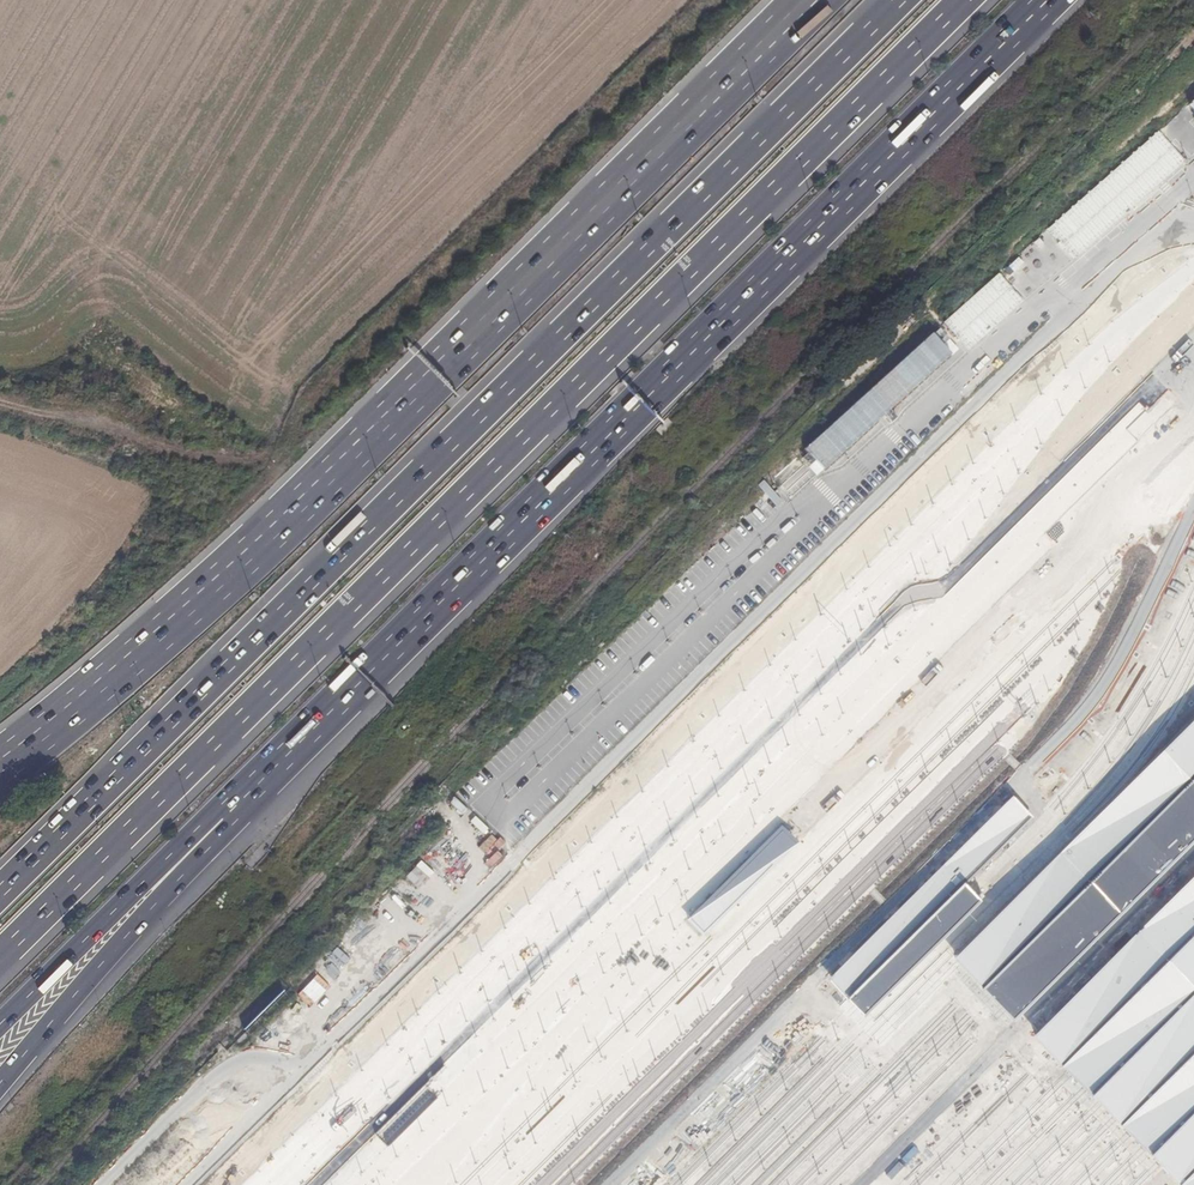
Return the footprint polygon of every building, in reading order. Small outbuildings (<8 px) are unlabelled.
[(1046,226),(1072,257),(1185,163),(1160,132),(1046,226)] [(942,322),(968,350),(1023,301),(997,272),(942,322)] [(789,497),(957,349),(937,326),(793,454),(794,455),(770,476),(789,497)] [(573,663),(577,670),(592,661),(588,654),(573,663)] [(569,673),(554,682),(558,689),(573,680),(569,673)] [(1016,1019),(1193,844),(1193,718),(953,955),(960,962),(971,973),(980,982),(991,993),(1005,1007),(1016,1019)] [(1012,797),(829,978),(856,1005),(864,1013),(977,901),(969,893),(961,885),(1031,816),(1012,797)] [(781,828),(685,921),(698,934),(794,842),(781,828)] [(493,835),(475,846),(488,868),(507,857),(493,835)] [(428,860),(418,864),(427,882),(436,877),(428,860)] [(395,885),(401,892),(407,886),(417,897),(425,890),(408,872),(395,885)] [(1041,1038),(1052,1049),(1073,1070),(1088,1086),(1103,1101),(1118,1116),(1132,1131),(1147,1146),(1161,1160),(1185,1184),(1193,1184),(1193,888),(1041,1038)] [(333,967),(338,963),(329,950),(324,954),(333,967)] [(315,963),(311,968),(322,978),(326,973),(315,963)] [(311,989),(317,983),(306,971),(300,976),(311,989)] [(243,1101),(257,1091),(242,1070),(228,1080),(243,1101)] [(450,1122),(440,1137),(453,1146),(463,1131),(450,1122)]
